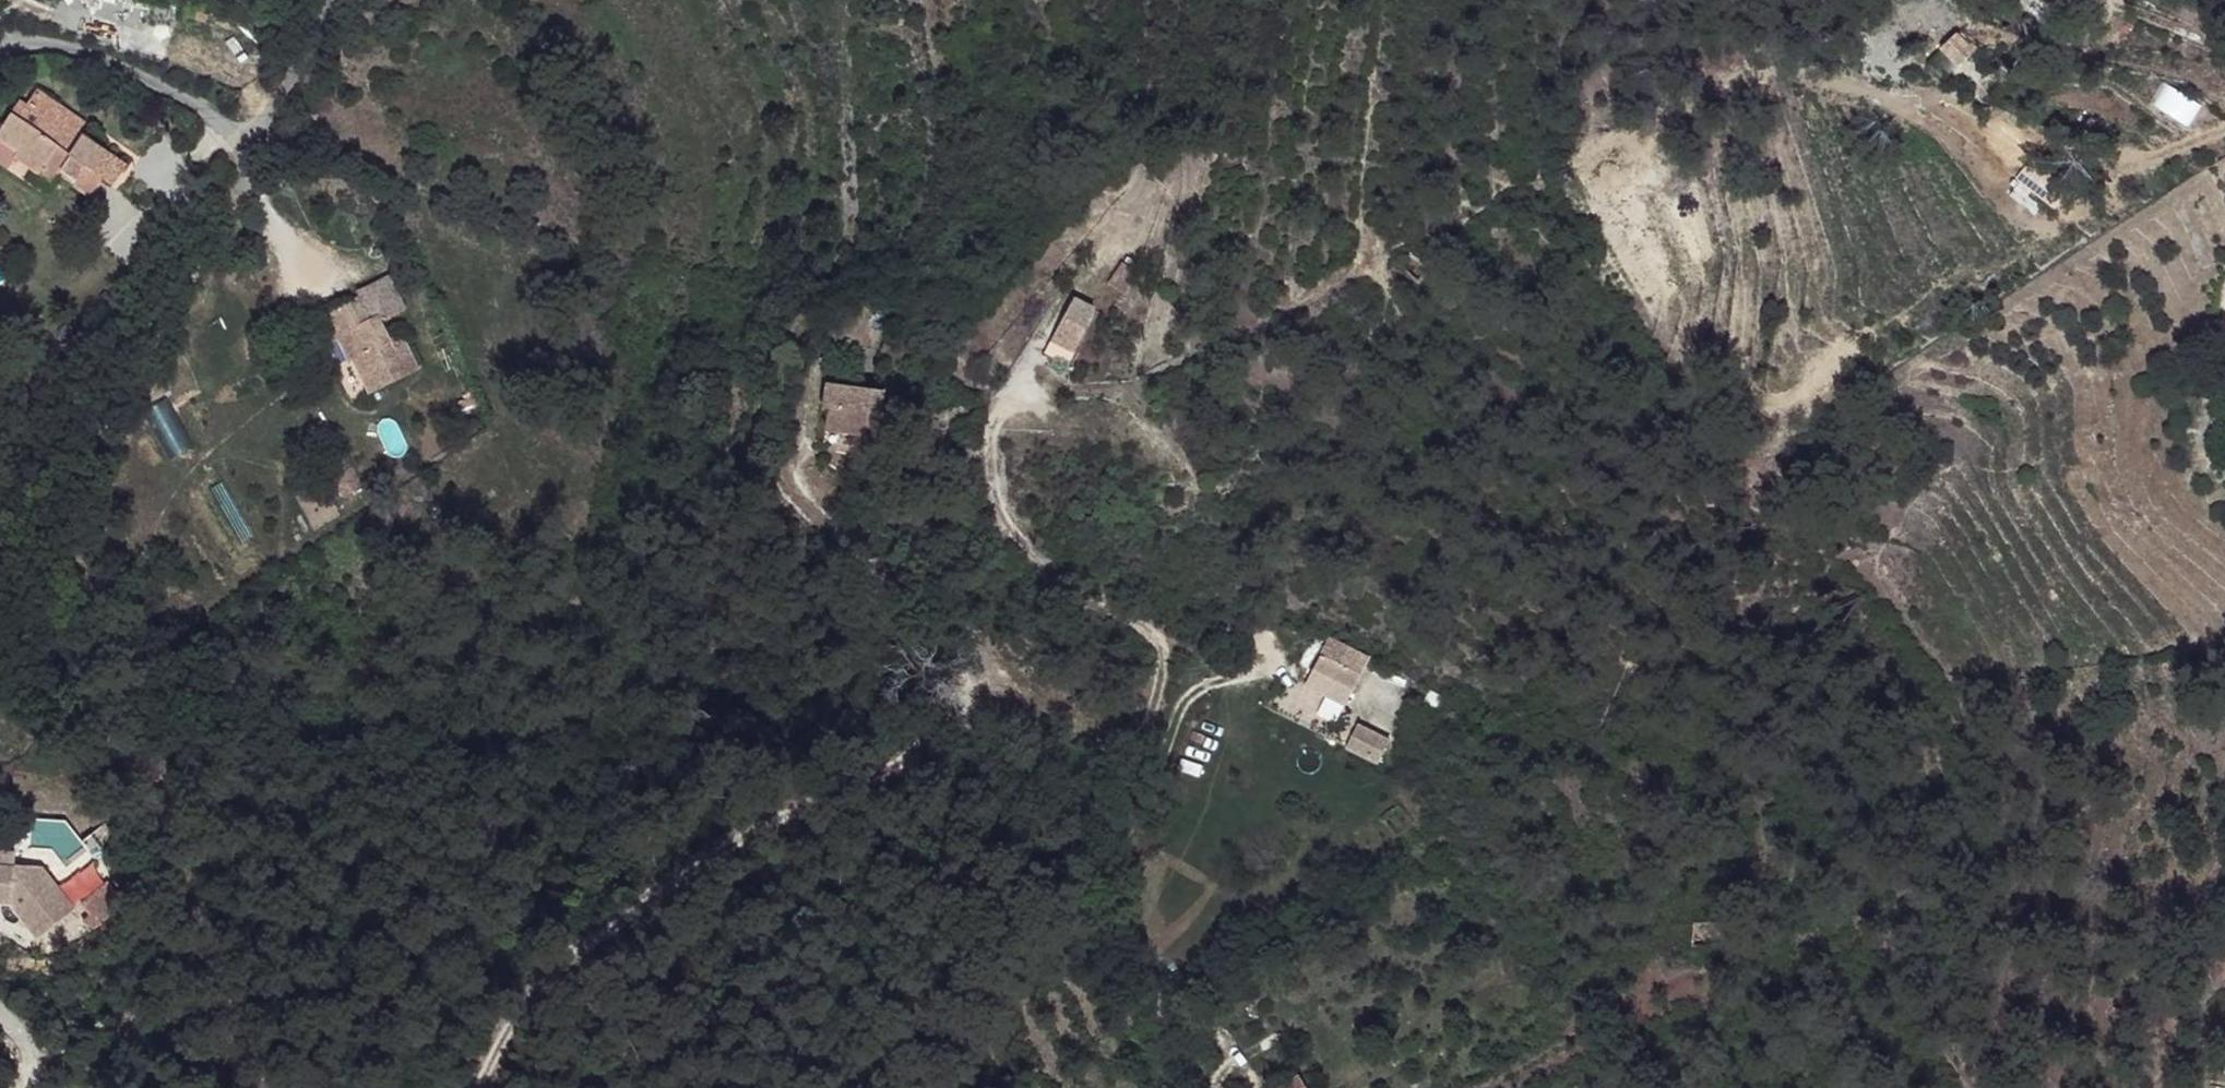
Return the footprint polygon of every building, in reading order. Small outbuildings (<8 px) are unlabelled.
[(1969,47),(1952,29),(1937,43),(1955,61),(1969,47)] [(72,116),(26,85),(16,100),(35,112),(63,131),(72,116)] [(35,112),(26,125),(2,109),(0,113),(0,145),(10,151),(5,159),(41,182),(47,172),(77,194),(89,176),(101,183),(114,163),(72,133),(69,135),(63,131),(35,112)] [(0,145),(0,165),(5,159),(10,151),(0,145)] [(143,249),(126,243),(117,266),(135,272),(143,249)] [(396,302),(378,271),(346,288),(355,306),(346,311),(340,301),(309,319),(324,347),(340,338),(349,355),(343,359),(360,391),(406,365),(392,340),(376,331),(370,317),(396,302)] [(1092,308),(1070,296),(1047,340),(1070,349),(1092,308)] [(882,391),(824,385),(820,410),(826,412),(824,433),(866,437),(868,420),(878,420),(882,391)] [(359,484),(348,465),(329,476),(341,494),(359,484)] [(700,499),(708,494),(703,487),(700,484),(697,485),(695,489),(700,499)] [(1370,672),(1332,649),(1318,673),(1361,687),(1370,672)] [(1351,702),(1361,687),(1318,673),(1313,680),(1351,702)] [(1079,744),(1070,750),(1077,759),(1085,752),(1079,744)] [(28,946),(64,918),(33,881),(5,877),(7,844),(0,844),(0,913),(28,946)] [(1728,942),(1725,918),(1691,921),(1695,947),(1728,942)] [(1289,1073),(1298,1087),(1311,1087),(1300,1068),(1289,1073)] [(1289,1073),(1270,1084),(1272,1087),(1298,1087),(1289,1073)]
